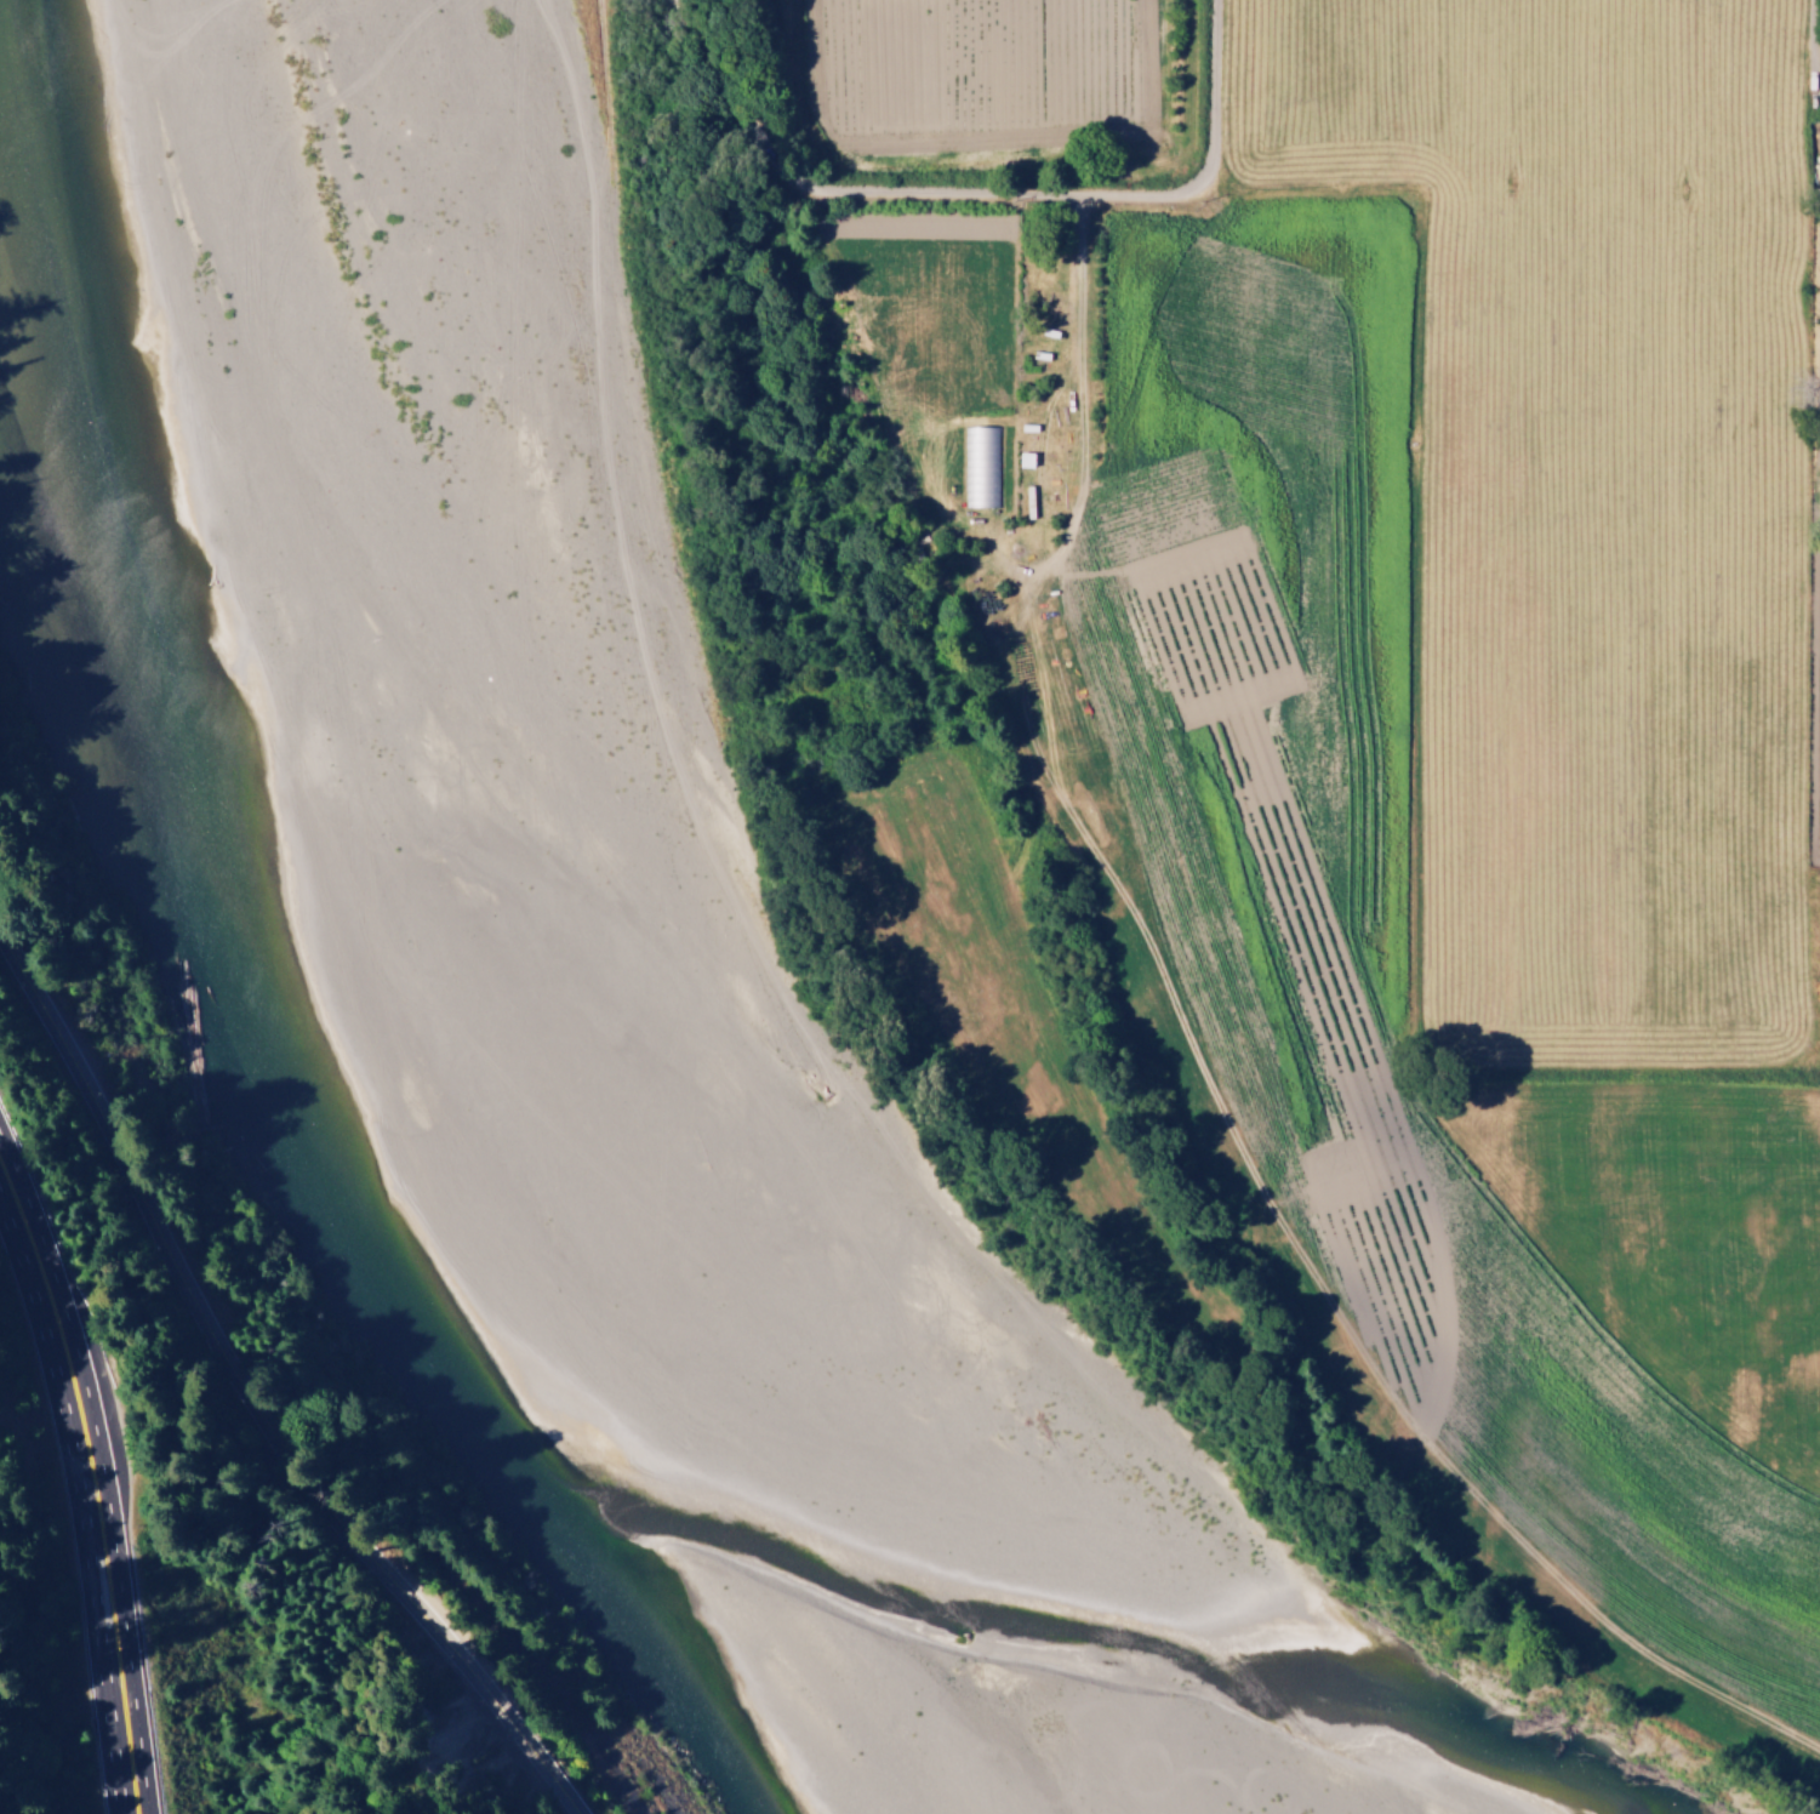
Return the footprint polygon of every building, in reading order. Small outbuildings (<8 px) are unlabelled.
[(964,427),(964,508),(997,508),(998,427),(964,427)] [(1034,454),(1019,453),(1018,467),(1033,468),(1034,454)]
